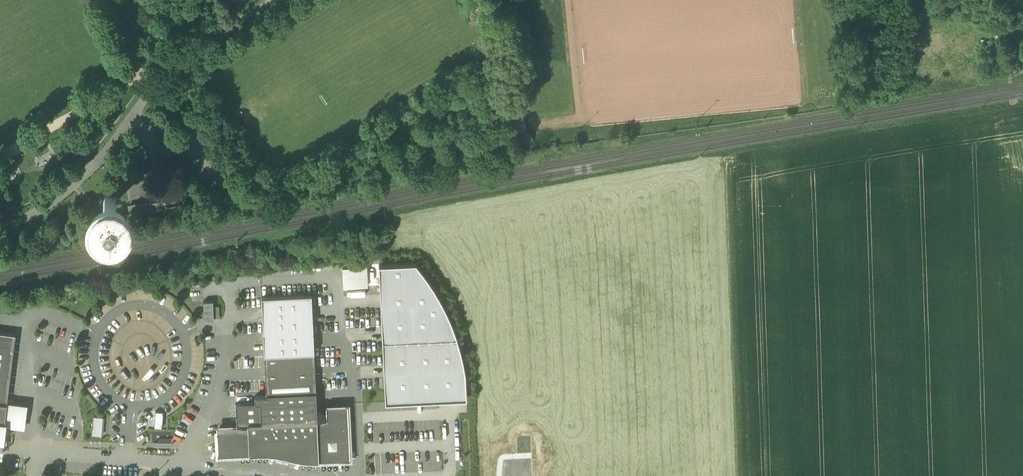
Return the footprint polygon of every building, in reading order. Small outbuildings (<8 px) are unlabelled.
[(523,117),(514,119),(516,134),(526,132),(523,117)] [(45,166),(48,171),(56,166),(54,161),(45,166)] [(116,201),(116,200),(116,197),(114,195),(112,194),(110,194),(108,194),(106,195),(104,197),(104,199),(104,202),(105,204),(107,205),(109,206),(111,206),(113,205),(115,204),(116,201)] [(136,204),(138,213),(166,208),(164,199),(136,204)] [(427,277),(416,262),(379,264),(385,401),(466,397),(465,372),(462,358),(459,342),(453,325),(446,308),(437,292),(427,277)] [(344,286),(368,285),(367,265),(343,266),(343,267),(342,267),(343,286),(344,286)] [(261,296),(264,354),(314,351),(311,294),(261,296)] [(203,300),(204,319),(214,319),(214,317),(213,305),(213,300),(203,300)] [(13,349),(15,333),(0,331),(0,348),(13,349)] [(1,452),(2,445),(4,445),(6,438),(3,437),(3,435),(4,423),(25,426),(27,404),(7,402),(13,349),(0,348),(0,452),(1,452)] [(312,460),(318,460),(350,459),(348,403),(326,404),(326,418),(317,419),(314,351),(264,354),(266,393),(266,394),(255,395),(255,402),(236,403),(237,423),(233,423),(230,424),(227,426),(226,425),(221,427),(221,428),(220,429),(217,429),(218,455),(253,453),(256,453),(263,453),(270,453),(276,454),(281,455),(280,458),(287,460),(288,456),(292,457),(299,459),(305,460),(312,460)] [(375,404),(376,428),(387,428),(386,403),(375,404)] [(163,411),(155,410),(154,426),(162,427),(163,411)] [(92,433),(101,434),(103,415),(93,414),(92,433)] [(153,441),(172,441),(172,430),(153,430),(153,441)]
